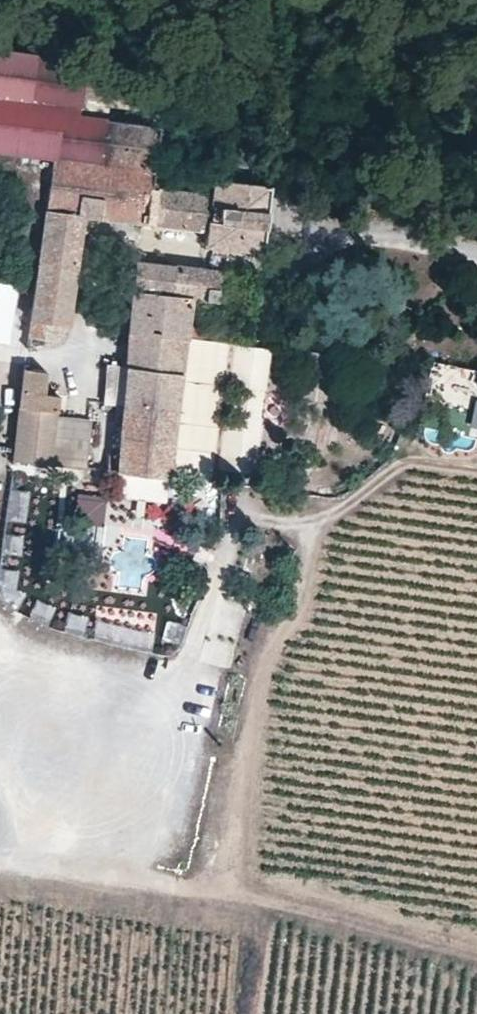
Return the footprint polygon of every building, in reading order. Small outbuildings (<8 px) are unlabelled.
[(76,113),(83,58),(0,48),(0,152),(50,158),(57,111),(76,113)] [(50,158),(44,209),(84,214),(206,229),(204,239),(259,246),(267,184),(210,177),(208,189),(150,182),(157,123),(76,113),(57,111),(50,158)] [(44,209),(28,332),(58,336),(60,321),(68,322),(84,214),(44,209)] [(187,336),(192,295),(215,298),(218,266),(143,259),(144,247),(131,246),(129,258),(135,259),(133,273),(120,271),(118,292),(134,293),(127,353),(117,448),(109,447),(106,467),(172,475),(187,336)] [(184,476),(199,337),(187,336),(172,475),(184,476)] [(22,366),(16,423),(45,426),(47,408),(55,409),(56,392),(43,391),(46,369),(22,366)] [(51,442),(49,461),(85,465),(87,446),(51,442)] [(72,520),(102,524),(107,494),(77,489),(72,520)] [(136,497),(129,519),(139,522),(147,501),(136,497)] [(96,605),(93,640),(153,645),(156,610),(96,605)] [(64,629),(83,632),(86,615),(67,611),(64,629)] [(166,619),(163,641),(182,643),(185,622),(166,619)]
